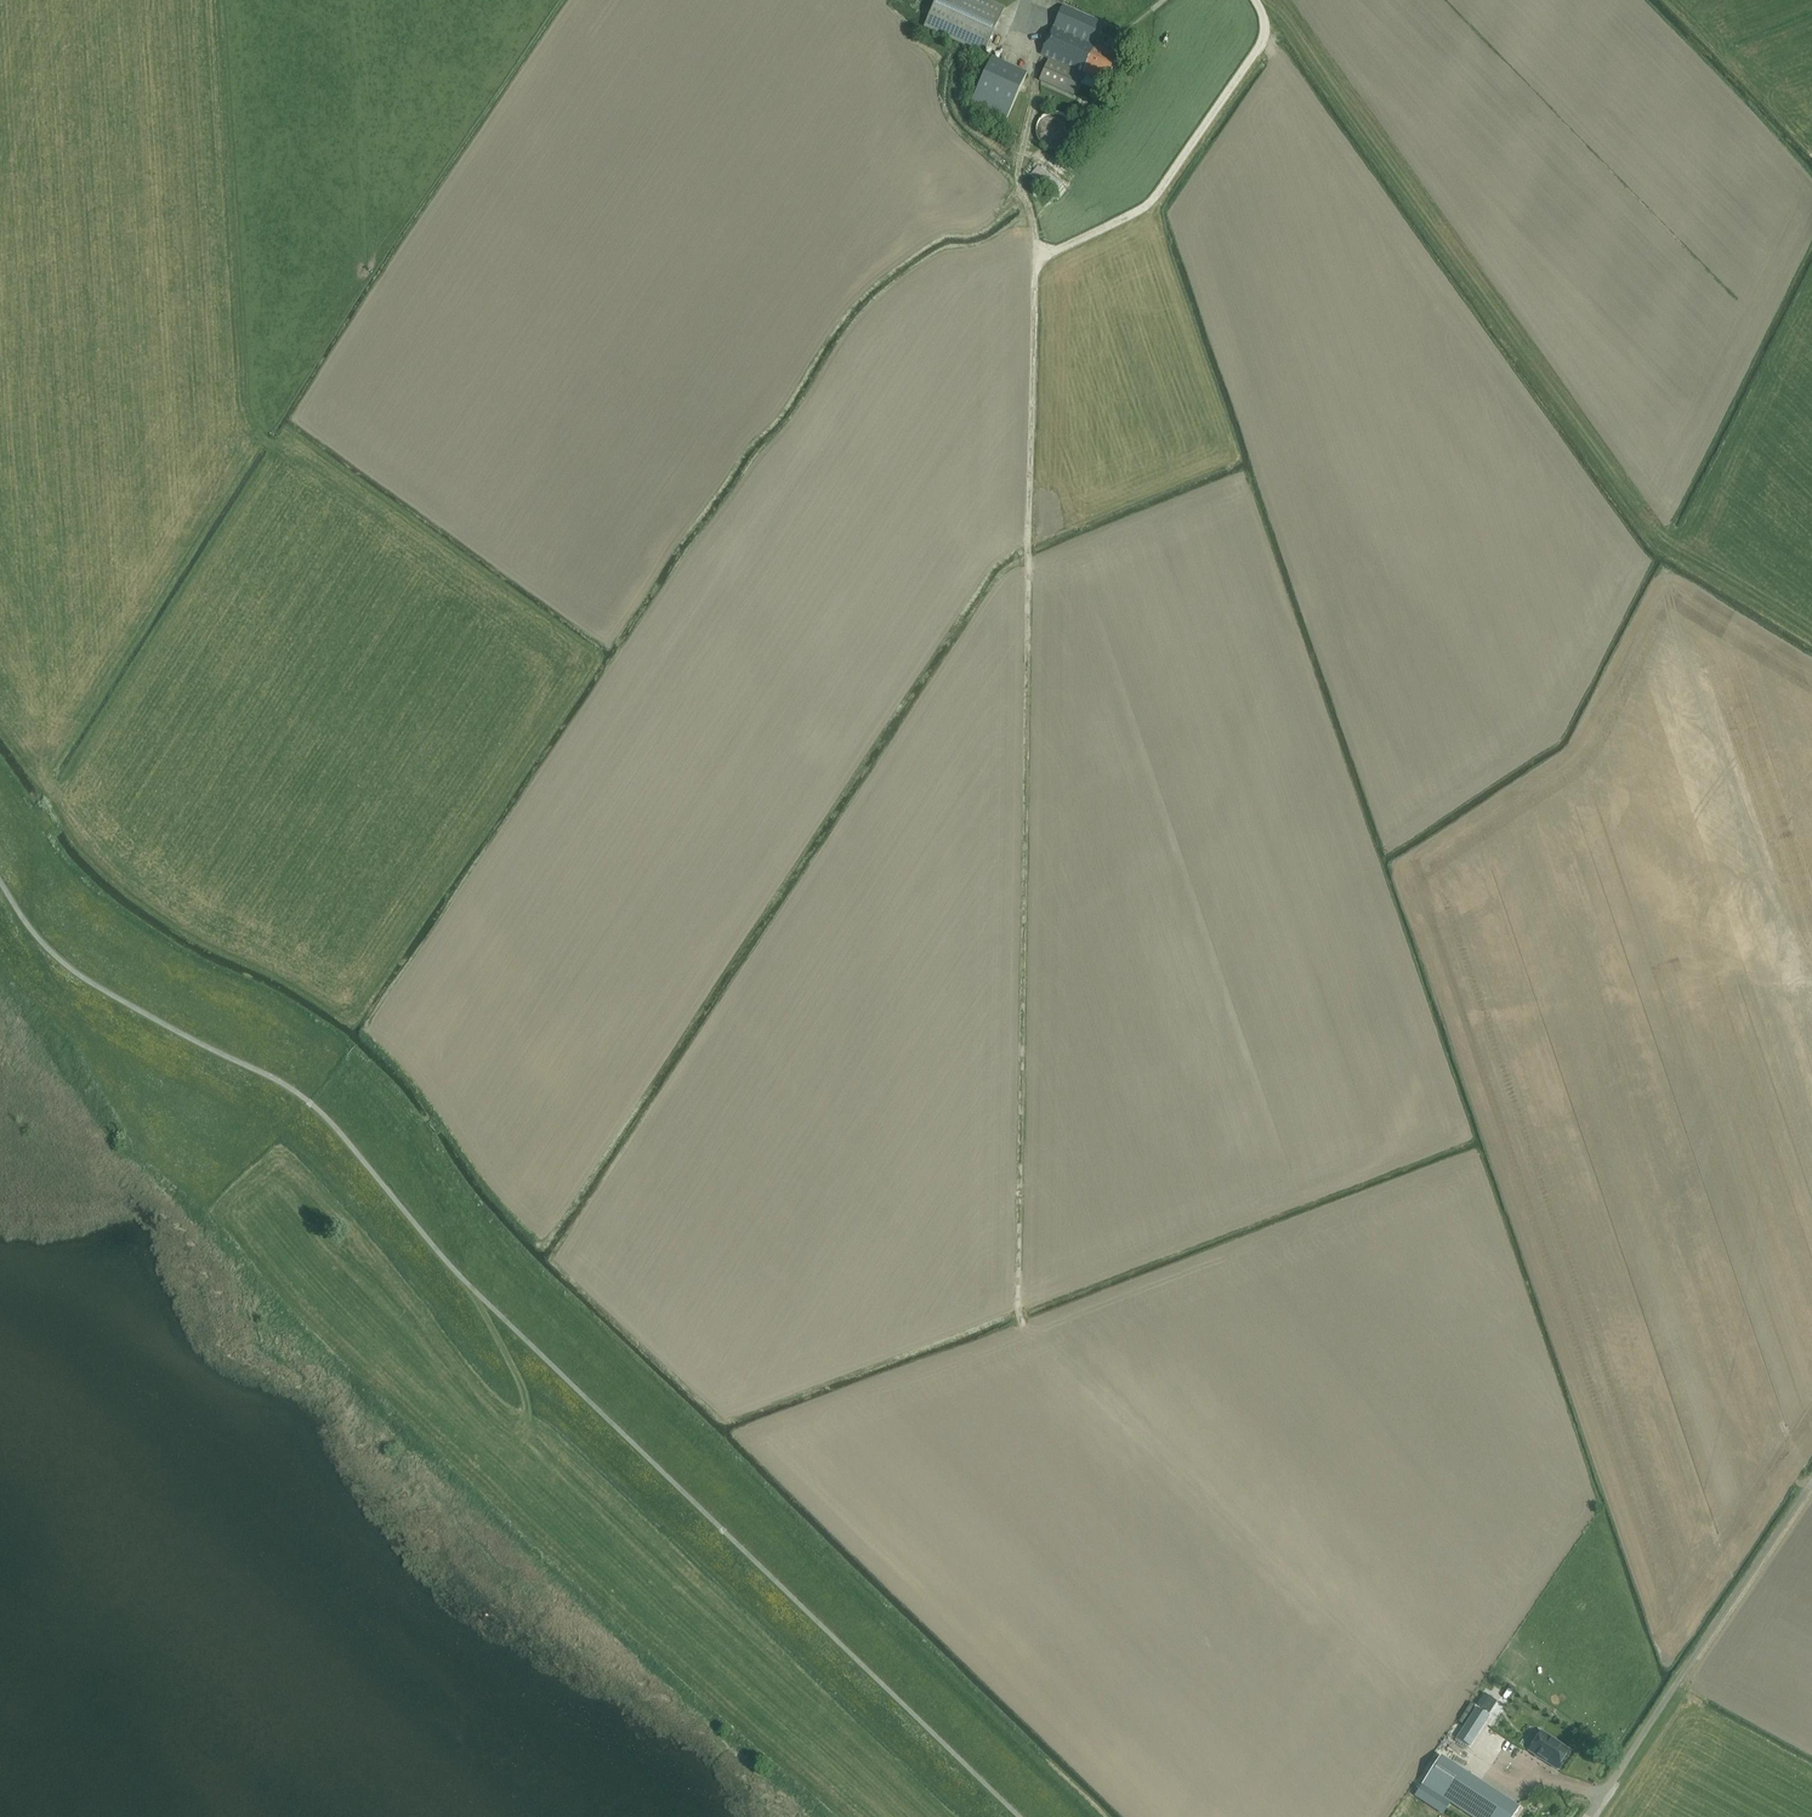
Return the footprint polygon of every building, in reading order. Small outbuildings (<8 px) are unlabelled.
[(923,27),(983,54),(1005,7),(989,0),(936,0),(923,27)] [(1105,24),(1062,5),(1040,54),(1048,57),(1038,79),(1074,95),(1084,73),(1105,82),(1117,56),(1095,46),(1105,24)] [(1007,118),(1027,74),(992,58),(972,102),(1007,118)] [(1068,144),(1071,139),(1073,134),(1073,130),(1073,126),(1071,122),(1069,118),(1064,114),(1059,112),(1054,112),(1049,113),(1045,114),(1041,117),(1039,119),(1037,123),(1036,127),(1036,133),(1037,138),(1040,144),(1045,147),(1050,149),(1054,149),(1060,149),(1064,147),(1068,144)] [(1042,148),(1022,173),(1031,180),(1032,178),(1054,195),(1072,172),(1042,148)] [(1467,1743),(1490,1714),(1478,1704),(1455,1733),(1467,1743)] [(1541,1732),(1529,1751),(1556,1769),(1569,1750),(1541,1732)] [(1480,1783),(1440,1756),(1422,1783),(1463,1810),(1462,1810),(1473,1816),(1509,1816),(1516,1806),(1480,1783)]
